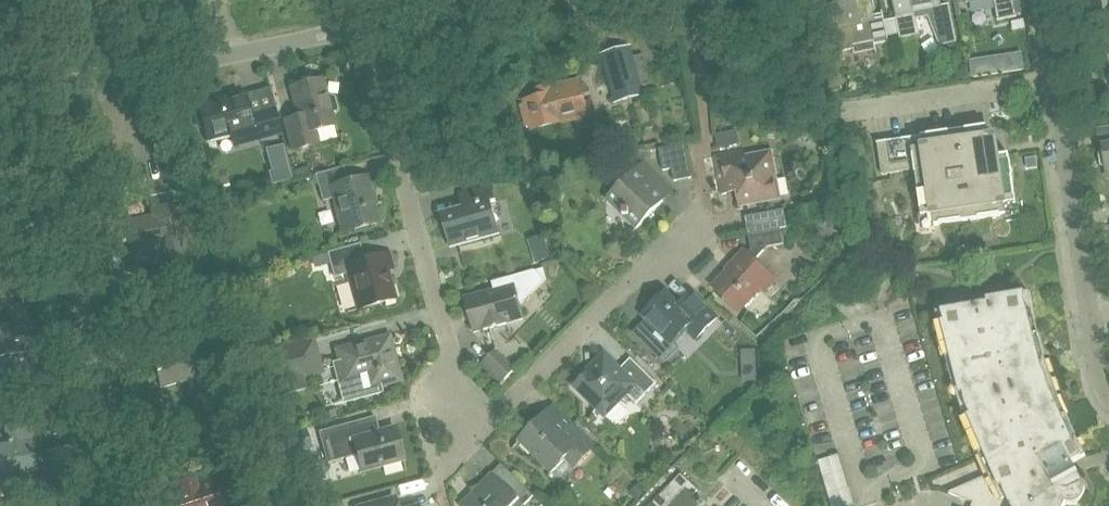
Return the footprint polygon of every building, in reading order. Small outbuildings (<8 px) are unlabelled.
[(875,19),(871,0),(824,0),(834,51),(853,47),(853,45),(872,41),(873,45),(888,42),(884,18),(875,19)] [(898,26),(900,38),(919,34),(916,19),(928,16),(940,45),(957,42),(949,5),(941,7),(940,0),(893,0),(896,18),(885,20),(887,29),(898,26)] [(997,18),(1016,15),(1013,0),(994,0),(997,18)] [(629,46),(624,47),(602,54),(615,100),(642,92),(629,46)] [(999,74),(996,56),(969,60),(970,60),(972,78),(999,74)] [(334,125),(331,112),(335,111),(336,108),(333,97),(331,95),(326,97),(321,79),(290,87),(297,116),(284,120),(292,150),(316,144),(313,130),(334,125)] [(524,101),(519,102),(524,124),(529,122),(530,127),(575,116),(572,104),(584,101),(579,79),(552,85),(551,82),(534,86),(536,94),(523,97),(524,101)] [(207,141),(250,129),(253,142),(282,134),(274,106),(248,113),(243,94),(192,108),(198,128),(204,127),(207,141)] [(1015,201),(1008,154),(997,156),(994,136),(987,137),(986,126),(876,142),(881,174),(914,169),(920,215),(932,214),(934,225),(1006,214),(1004,203),(1015,201)] [(250,138),(217,139),(218,154),(250,153),(250,138)] [(685,144),(659,149),(663,170),(672,168),(675,180),(692,177),(685,144)] [(1103,146),(1103,149),(1099,153),(1101,164),(1106,168),(1107,177),(1108,176),(1108,145),(1103,146)] [(501,150),(488,150),(488,164),(501,164),(501,150)] [(737,191),(740,205),(779,198),(771,152),(743,157),(742,151),(714,156),(721,194),(737,191)] [(618,186),(605,199),(636,229),(648,217),(654,217),(654,211),(666,199),(650,184),(659,175),(643,160),(623,180),(617,180),(618,186)] [(290,171),(293,179),(312,174),(309,166),(290,171)] [(343,166),(314,174),(322,201),(333,197),(343,232),(378,222),(374,205),(375,205),(367,176),(347,182),(343,166)] [(280,181),(291,179),(289,168),(278,171),(280,181)] [(499,233),(491,201),(495,200),(491,185),(459,193),(463,209),(441,215),(450,246),(499,233)] [(189,268),(186,254),(185,244),(192,242),(188,225),(181,227),(177,205),(151,210),(152,217),(120,223),(124,249),(158,243),(163,273),(189,268)] [(745,217),(748,235),(780,229),(784,228),(781,210),(745,217)] [(739,311),(759,289),(764,294),(777,280),(772,275),(771,277),(753,260),(766,246),(783,243),(780,229),(748,235),(751,250),(748,254),(745,251),(712,286),(739,311)] [(327,252),(334,276),(347,272),(357,308),(394,298),(386,269),(392,268),(388,252),(363,259),(359,243),(327,252)] [(316,255),(319,267),(329,264),(326,253),(316,255)] [(523,318),(520,304),(543,281),(534,271),(492,283),(494,290),(464,298),(473,332),(523,318)] [(695,339),(713,320),(692,299),(682,309),(665,293),(643,315),(671,344),(686,329),(695,339)] [(1078,475),(1071,463),(1084,455),(1079,447),(1048,377),(1029,305),(1028,293),(986,299),(987,303),(936,312),(939,320),(960,404),(990,473),(952,492),(976,504),(975,505),(1064,505),(1065,503),(1069,504),(1073,504),(1076,503),(1081,500),(1083,496),(1084,490),(1084,485),(1078,475)] [(24,304),(7,307),(10,324),(27,322),(24,304)] [(43,335),(53,333),(51,319),(36,321),(38,336),(29,337),(27,322),(10,324),(0,326),(0,356),(29,352),(31,361),(46,359),(43,335)] [(228,379),(216,336),(216,335),(217,334),(213,320),(195,325),(199,340),(150,354),(159,387),(211,373),(215,386),(226,382),(228,379)] [(324,373),(315,340),(314,337),(261,351),(271,387),(324,373)] [(337,350),(345,380),(366,374),(369,387),(399,379),(388,337),(337,350)] [(741,350),(742,363),(756,361),(756,348),(741,350)] [(498,387),(515,368),(495,349),(477,367),(498,387)] [(630,358),(619,369),(604,354),(573,385),(604,416),(626,394),(636,403),(655,383),(630,358)] [(328,369),(335,399),(348,396),(341,366),(328,369)] [(594,447),(572,424),(553,406),(519,440),(552,473),(566,458),(575,466),(594,447)] [(36,470),(28,422),(3,426),(6,445),(0,446),(0,475),(36,470)] [(352,438),(348,423),(318,431),(326,463),(356,454),(361,471),(403,460),(394,427),(352,438)] [(80,446),(45,451),(50,487),(85,481),(80,446)] [(854,504),(839,454),(817,460),(831,505),(847,505),(854,504)] [(520,499),(525,504),(534,495),(502,463),(459,505),(460,505),(513,505),(520,499)] [(245,487),(239,466),(212,474),(213,478),(194,484),(193,480),(176,486),(178,489),(161,495),(164,505),(251,505),(245,487)] [(703,505),(692,495),(697,489),(681,473),(649,505),(702,505),(703,505)] [(641,481),(629,493),(636,500),(648,489),(641,481)] [(393,498),(363,505),(396,505),(393,498)]
